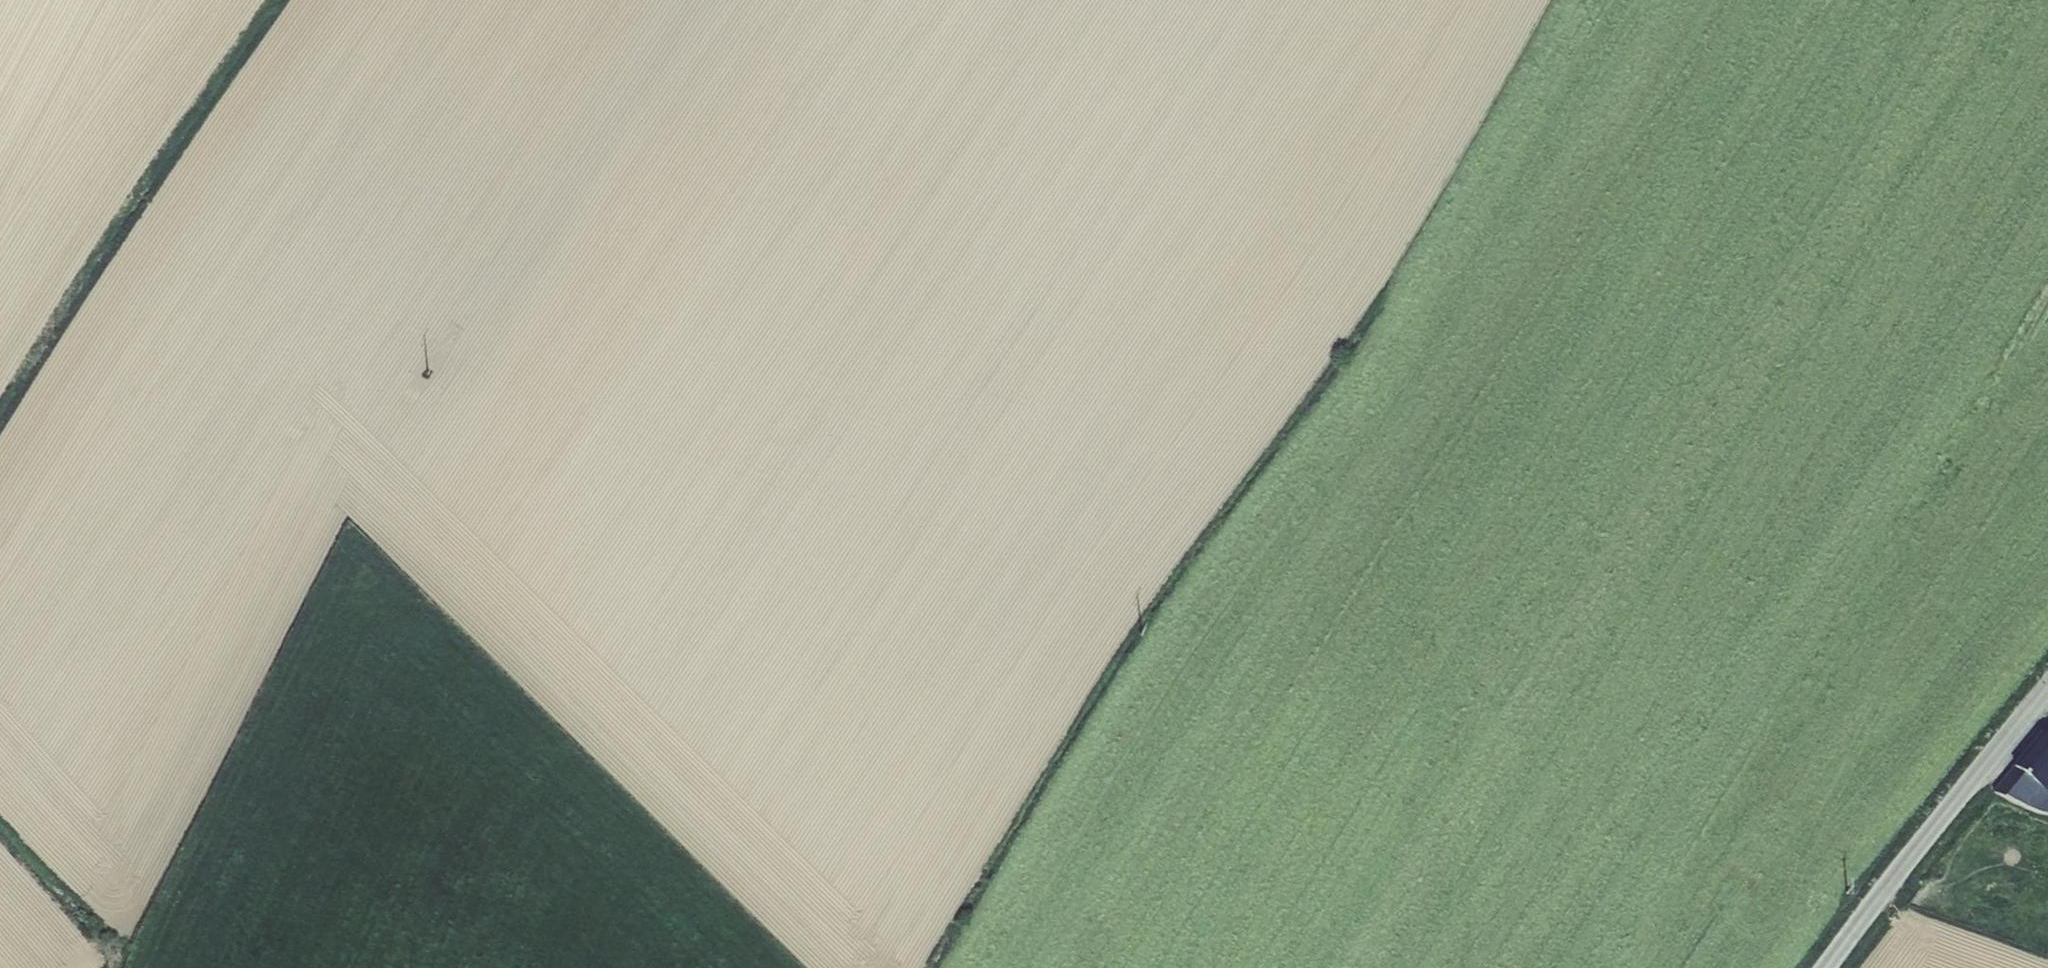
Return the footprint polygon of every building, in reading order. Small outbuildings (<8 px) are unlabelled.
[(2042,734),(1993,793),(2032,814),(2040,817),(2047,818),(2047,739),(2042,734)]
